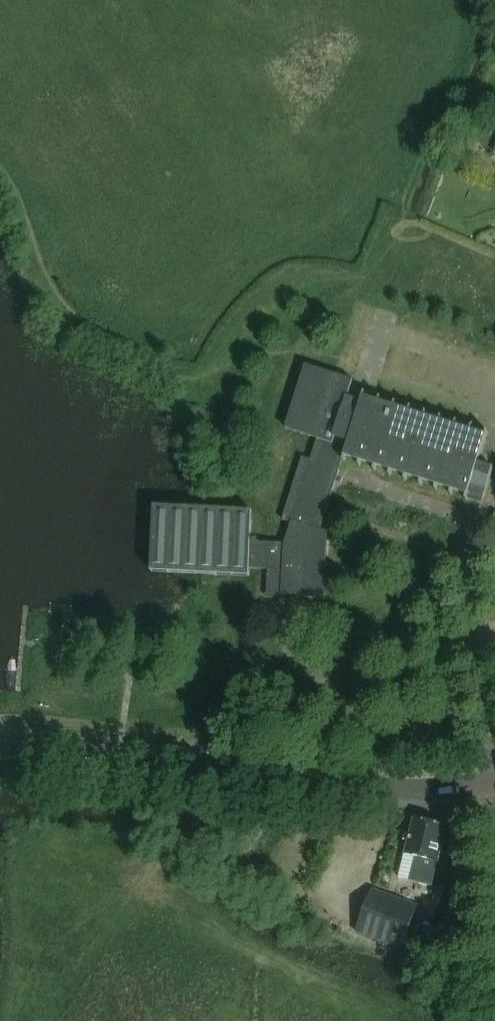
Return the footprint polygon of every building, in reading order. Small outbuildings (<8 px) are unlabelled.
[(320,531),(327,508),(341,462),(467,501),(469,496),(484,500),(493,469),(478,464),(488,433),(364,396),(361,404),(347,399),(352,381),(305,366),(286,431),(317,442),(311,462),(301,459),(283,521),(292,524),(285,545),(250,543),(251,511),(153,507),(150,573),(248,577),(249,570),(283,571),(282,596),(325,598),(328,534),(320,531)] [(406,855),(400,879),(409,881),(431,887),(437,863),(440,864),(448,829),(415,820),(406,855)] [(437,887),(424,918),(440,925),(453,893),(437,887)] [(401,951),(417,907),(372,891),(356,934),(401,951)]
